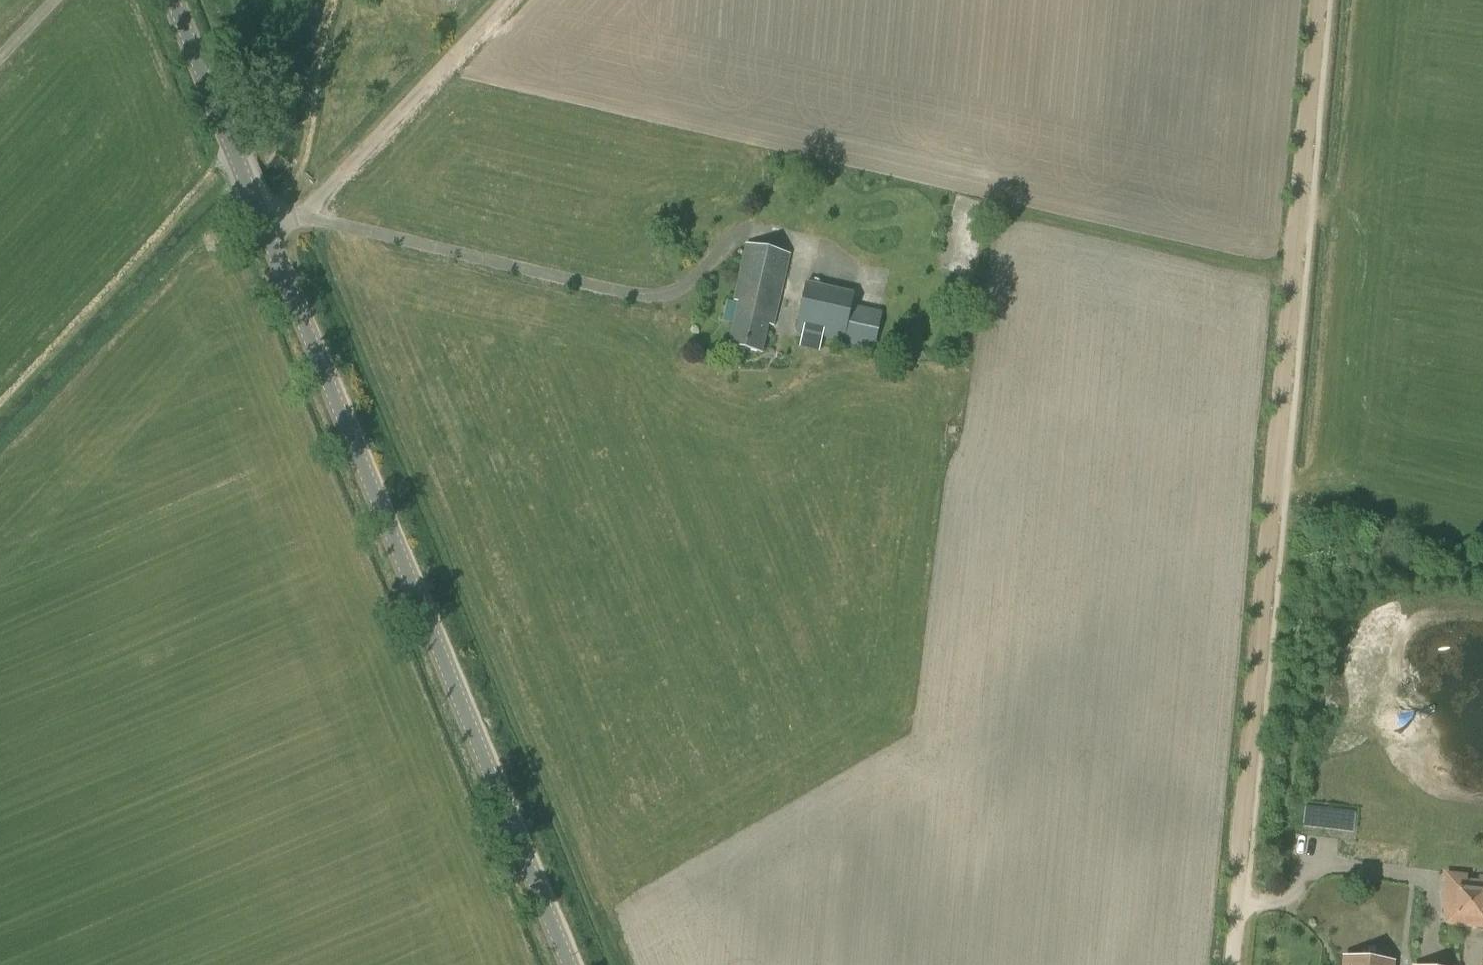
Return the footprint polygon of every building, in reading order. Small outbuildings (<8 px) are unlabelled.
[(739,301),(729,346),(763,354),(770,324),(774,326),(791,254),(746,244),(733,300),(739,301)] [(821,337),(874,348),(882,311),(851,305),(854,292),(805,282),(795,331),(802,332),(799,346),(819,350),(821,337)] [(1445,876),(1444,891),(1451,894),(1448,922),(1482,925),(1482,879),(1477,878),(1477,883),(1465,882),(1465,877),(1445,876)]
